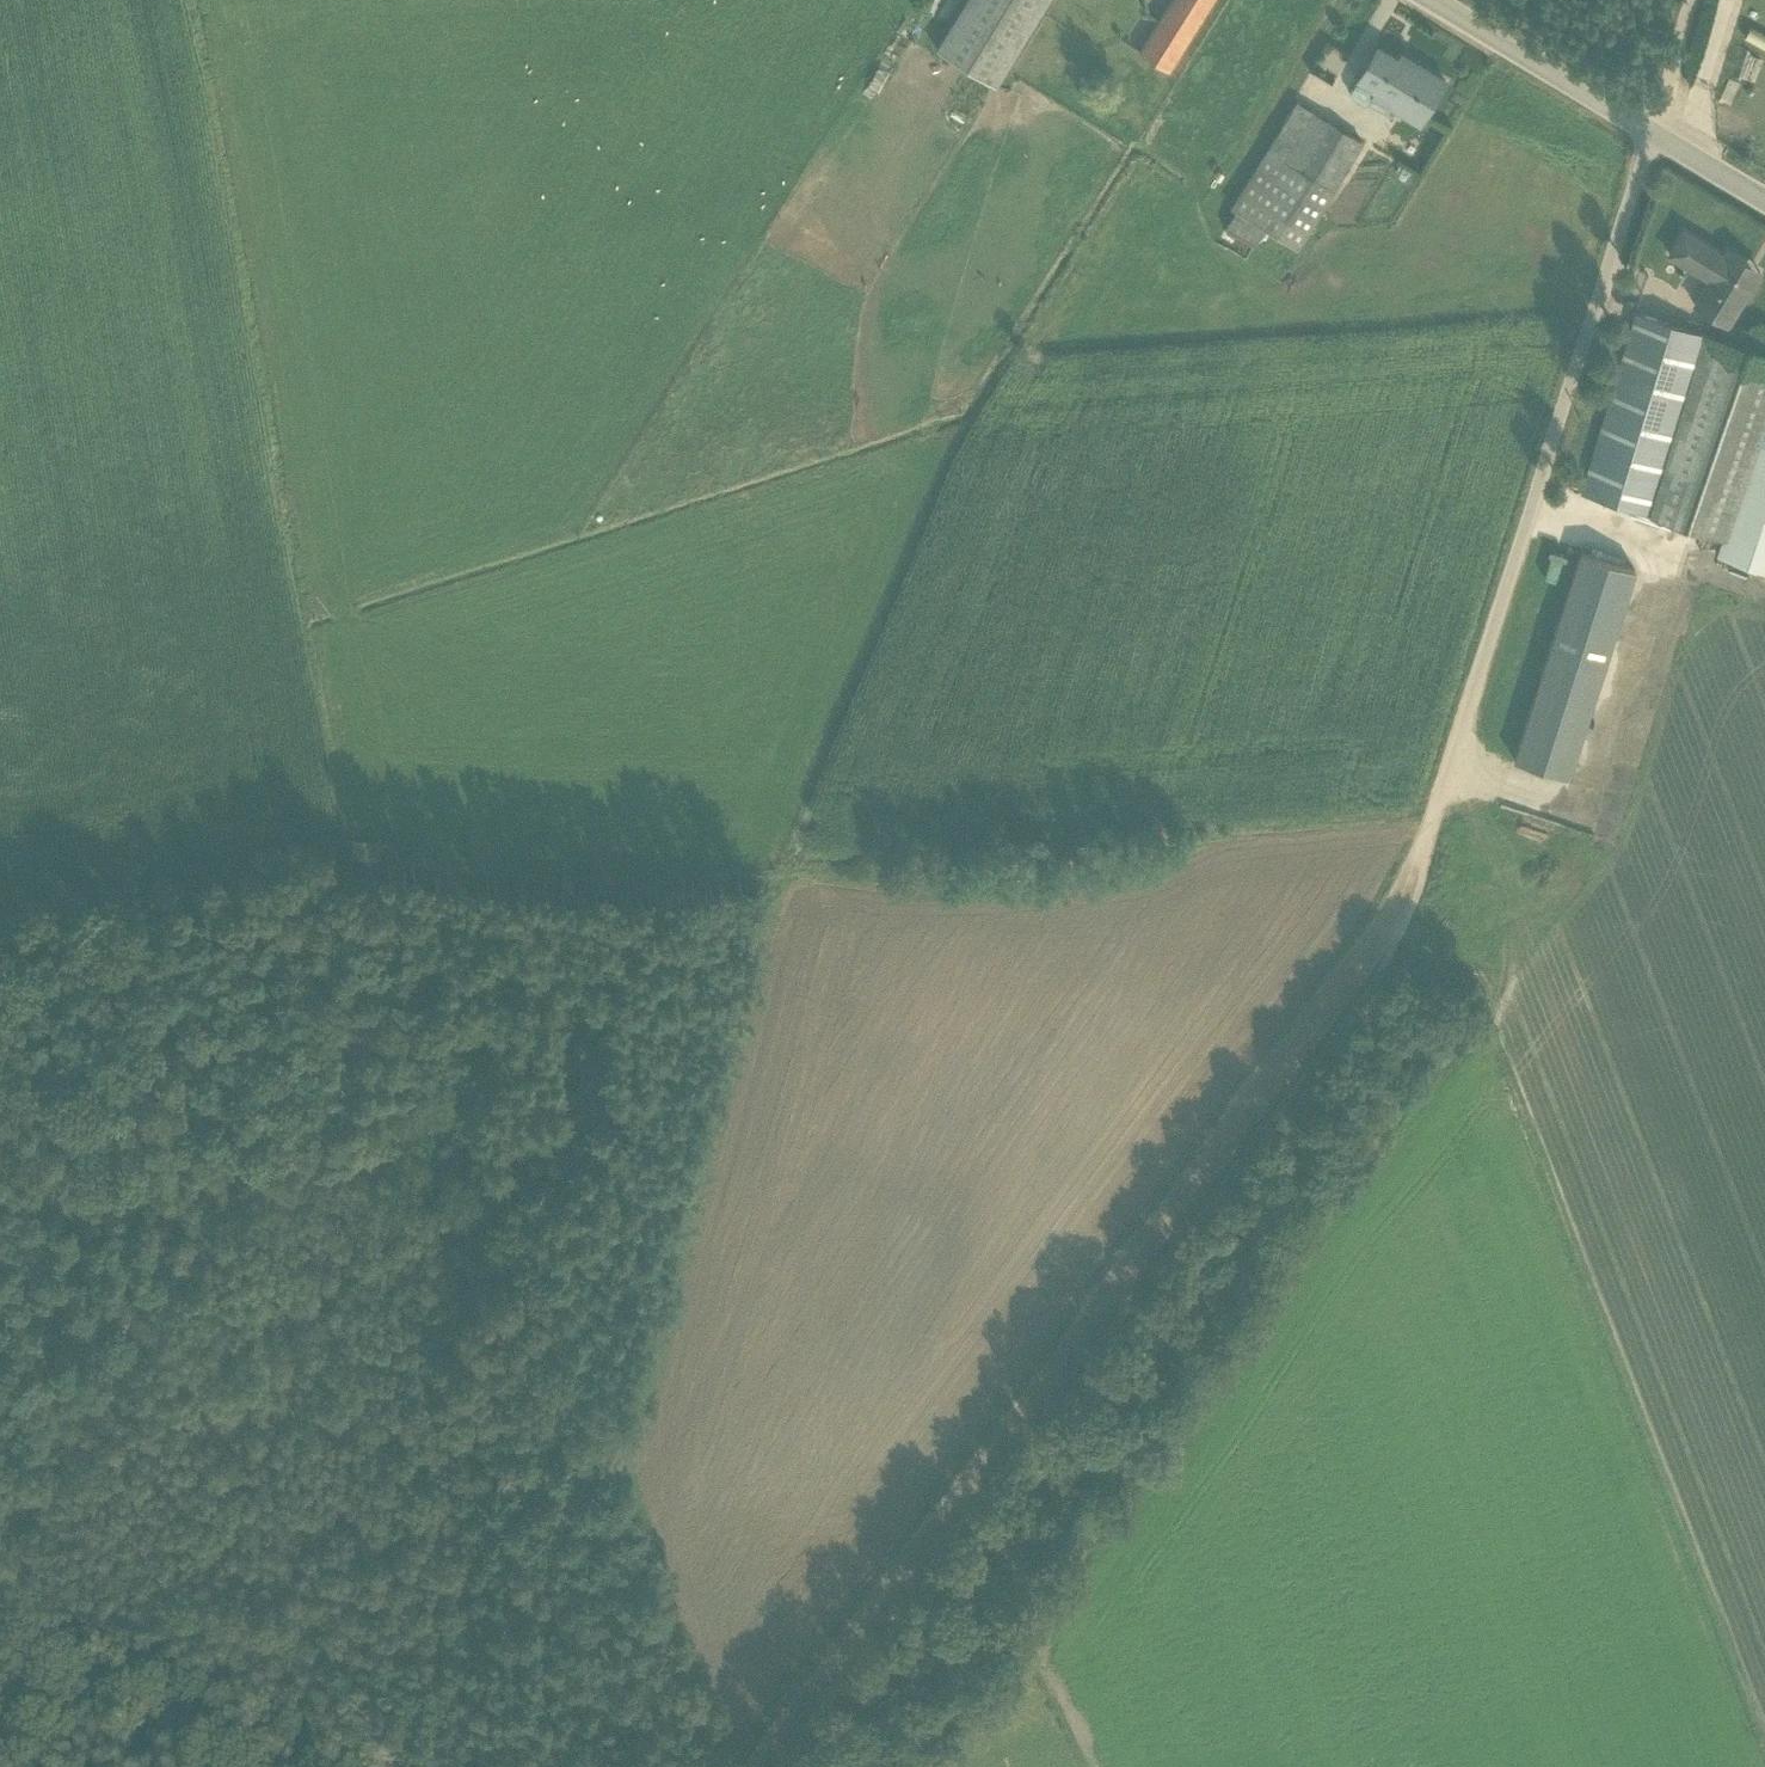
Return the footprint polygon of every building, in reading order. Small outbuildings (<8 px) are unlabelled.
[(935,48),(995,85),(1048,0),(965,0),(935,48)] [(1165,20),(1137,2),(1127,43),(1177,76),(1224,0),(1177,0),(1165,20)] [(1356,86),(1421,127),(1452,77),(1388,36),(1356,86)] [(1300,248),(1363,142),(1296,101),(1230,208),(1222,222),(1254,241),(1265,230),(1300,248)] [(1729,323),(1763,268),(1690,222),(1670,254),(1708,278),(1694,302),(1729,323)] [(1631,314),(1578,487),(1709,528),(1703,547),(1764,565),(1764,393),(1758,391),(1764,369),(1764,355),(1631,314)] [(1585,553),(1519,758),(1578,777),(1645,572),(1585,553)]
